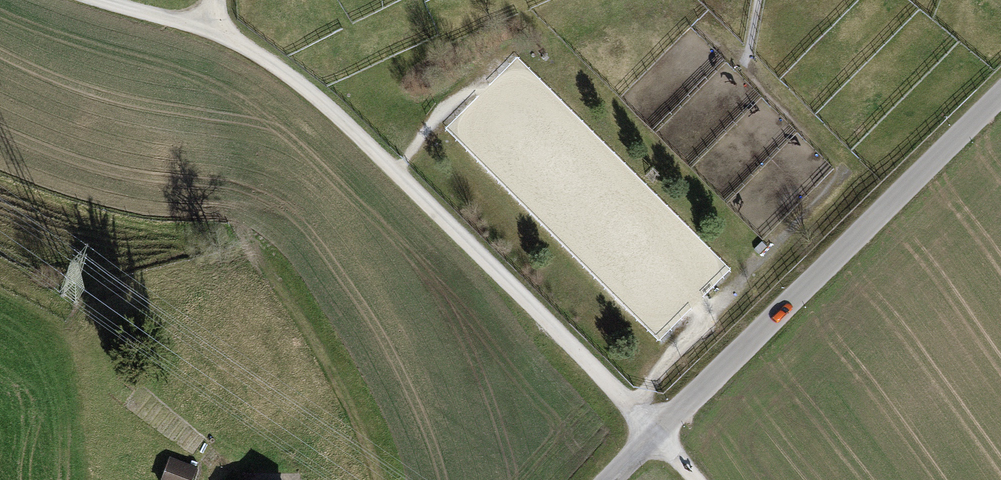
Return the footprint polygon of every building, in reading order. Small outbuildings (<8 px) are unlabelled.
[(162,479),(194,479),(197,471),(169,461),(162,479)]
